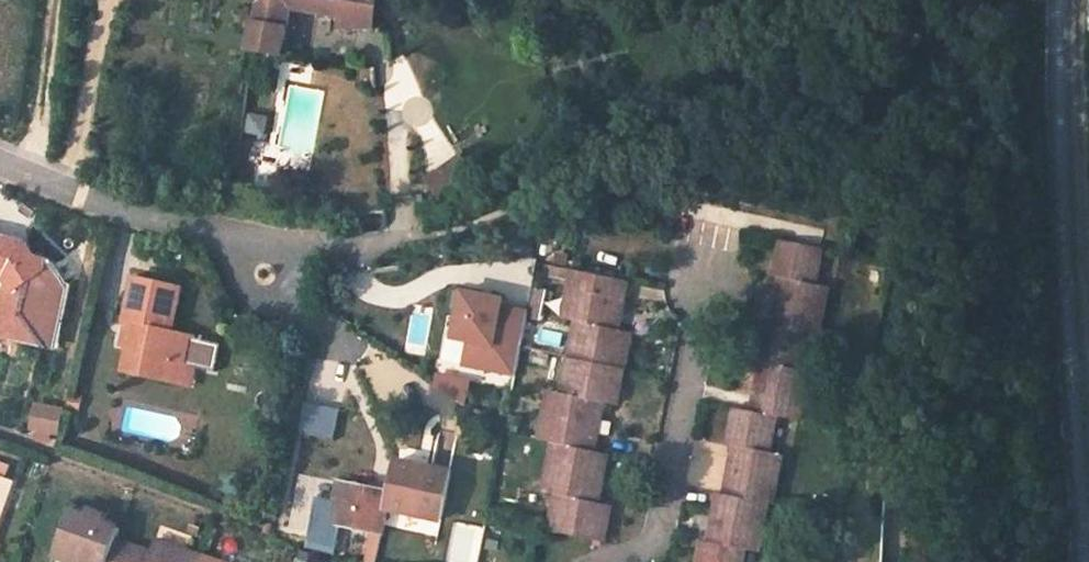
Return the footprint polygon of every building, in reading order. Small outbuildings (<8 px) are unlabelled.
[(339,16),(337,28),(371,26),(373,12),(374,0),(260,0),(259,2),(288,7),(339,16)] [(252,24),(284,29),(288,7),(259,2),(252,24)] [(384,12),(373,12),(371,26),(386,25),(384,12)] [(280,54),(284,29),(252,24),(247,49),(280,54)] [(459,155),(426,176),(440,196),(472,175),(459,155)] [(50,287),(43,275),(44,275),(44,274),(45,273),(46,273),(46,272),(46,271),(46,270),(46,269),(47,267),(45,264),(42,261),(37,260),(34,261),(28,252),(29,248),(0,241),(0,280),(5,281),(23,309),(17,335),(24,337),(40,340),(41,335),(50,337),(56,313),(45,310),(50,287)] [(823,249),(784,242),(776,278),(782,279),(781,285),(785,286),(783,294),(779,294),(772,330),(767,329),(760,363),(765,364),(764,369),(768,371),(767,379),(762,379),(756,412),(737,408),(730,443),(736,444),(734,451),(738,452),(737,461),(732,460),(726,492),(723,491),(716,525),(720,526),(719,534),(714,534),(713,539),(707,538),(703,561),(744,561),(747,547),(756,548),(760,529),(755,528),(757,515),(763,516),(766,500),(770,501),(773,484),(767,483),(770,471),(775,472),(779,453),(770,451),(776,416),(799,420),(803,405),(797,403),(799,390),(805,391),(809,373),(800,372),(807,337),(815,338),(819,320),(812,318),(815,306),(822,307),(825,288),(816,285),(823,249)] [(62,314),(68,291),(55,271),(47,269),(46,270),(46,271),(46,272),(46,273),(45,273),(44,274),(44,275),(43,275),(50,287),(45,310),(56,313),(62,314)] [(618,314),(625,282),(575,272),(568,306),(587,309),(585,324),(576,322),(563,395),(569,396),(566,411),(548,407),(541,441),(558,444),(552,478),(569,481),(567,496),(559,494),(551,531),(604,542),(611,505),(598,502),(599,494),(593,493),(595,485),(601,486),(607,455),(591,451),(598,418),(592,417),(593,410),(599,411),(601,403),(615,405),(628,333),(615,330),(617,322),(611,321),(612,312),(618,314)] [(173,338),(182,295),(134,282),(123,329),(135,332),(130,351),(124,377),(149,383),(150,383),(154,365),(190,374),(197,344),(173,338)] [(517,376),(530,307),(509,303),(511,294),(459,284),(444,363),(517,376)] [(23,309),(9,306),(2,339),(55,351),(58,338),(50,337),(41,335),(40,340),(24,337),(17,335),(23,309)] [(587,309),(568,306),(565,321),(576,322),(585,324),(587,309)] [(118,348),(130,351),(135,332),(123,329),(118,348)] [(150,383),(194,393),(205,347),(197,344),(190,374),(154,365),(150,383)] [(550,392),(548,407),(566,411),(569,396),(563,395),(550,392)] [(62,434),(66,405),(36,401),(31,430),(62,434)] [(451,473),(397,461),(390,490),(385,509),(441,518),(451,473)] [(12,481),(3,477),(7,465),(0,462),(0,515),(12,481)] [(549,493),(559,494),(567,496),(569,481),(552,478),(549,493)] [(390,490),(339,480),(331,521),(381,530),(385,509),(390,490)] [(70,509),(54,555),(69,559),(71,553),(90,560),(89,561),(108,561),(116,539),(120,528),(105,522),(107,517),(87,510),(85,514),(70,509)] [(384,532),(372,530),(366,561),(369,561),(378,561),(384,532)] [(151,551),(116,539),(108,561),(197,561),(200,555),(185,549),(182,556),(171,552),(173,545),(156,539),(151,551)]
